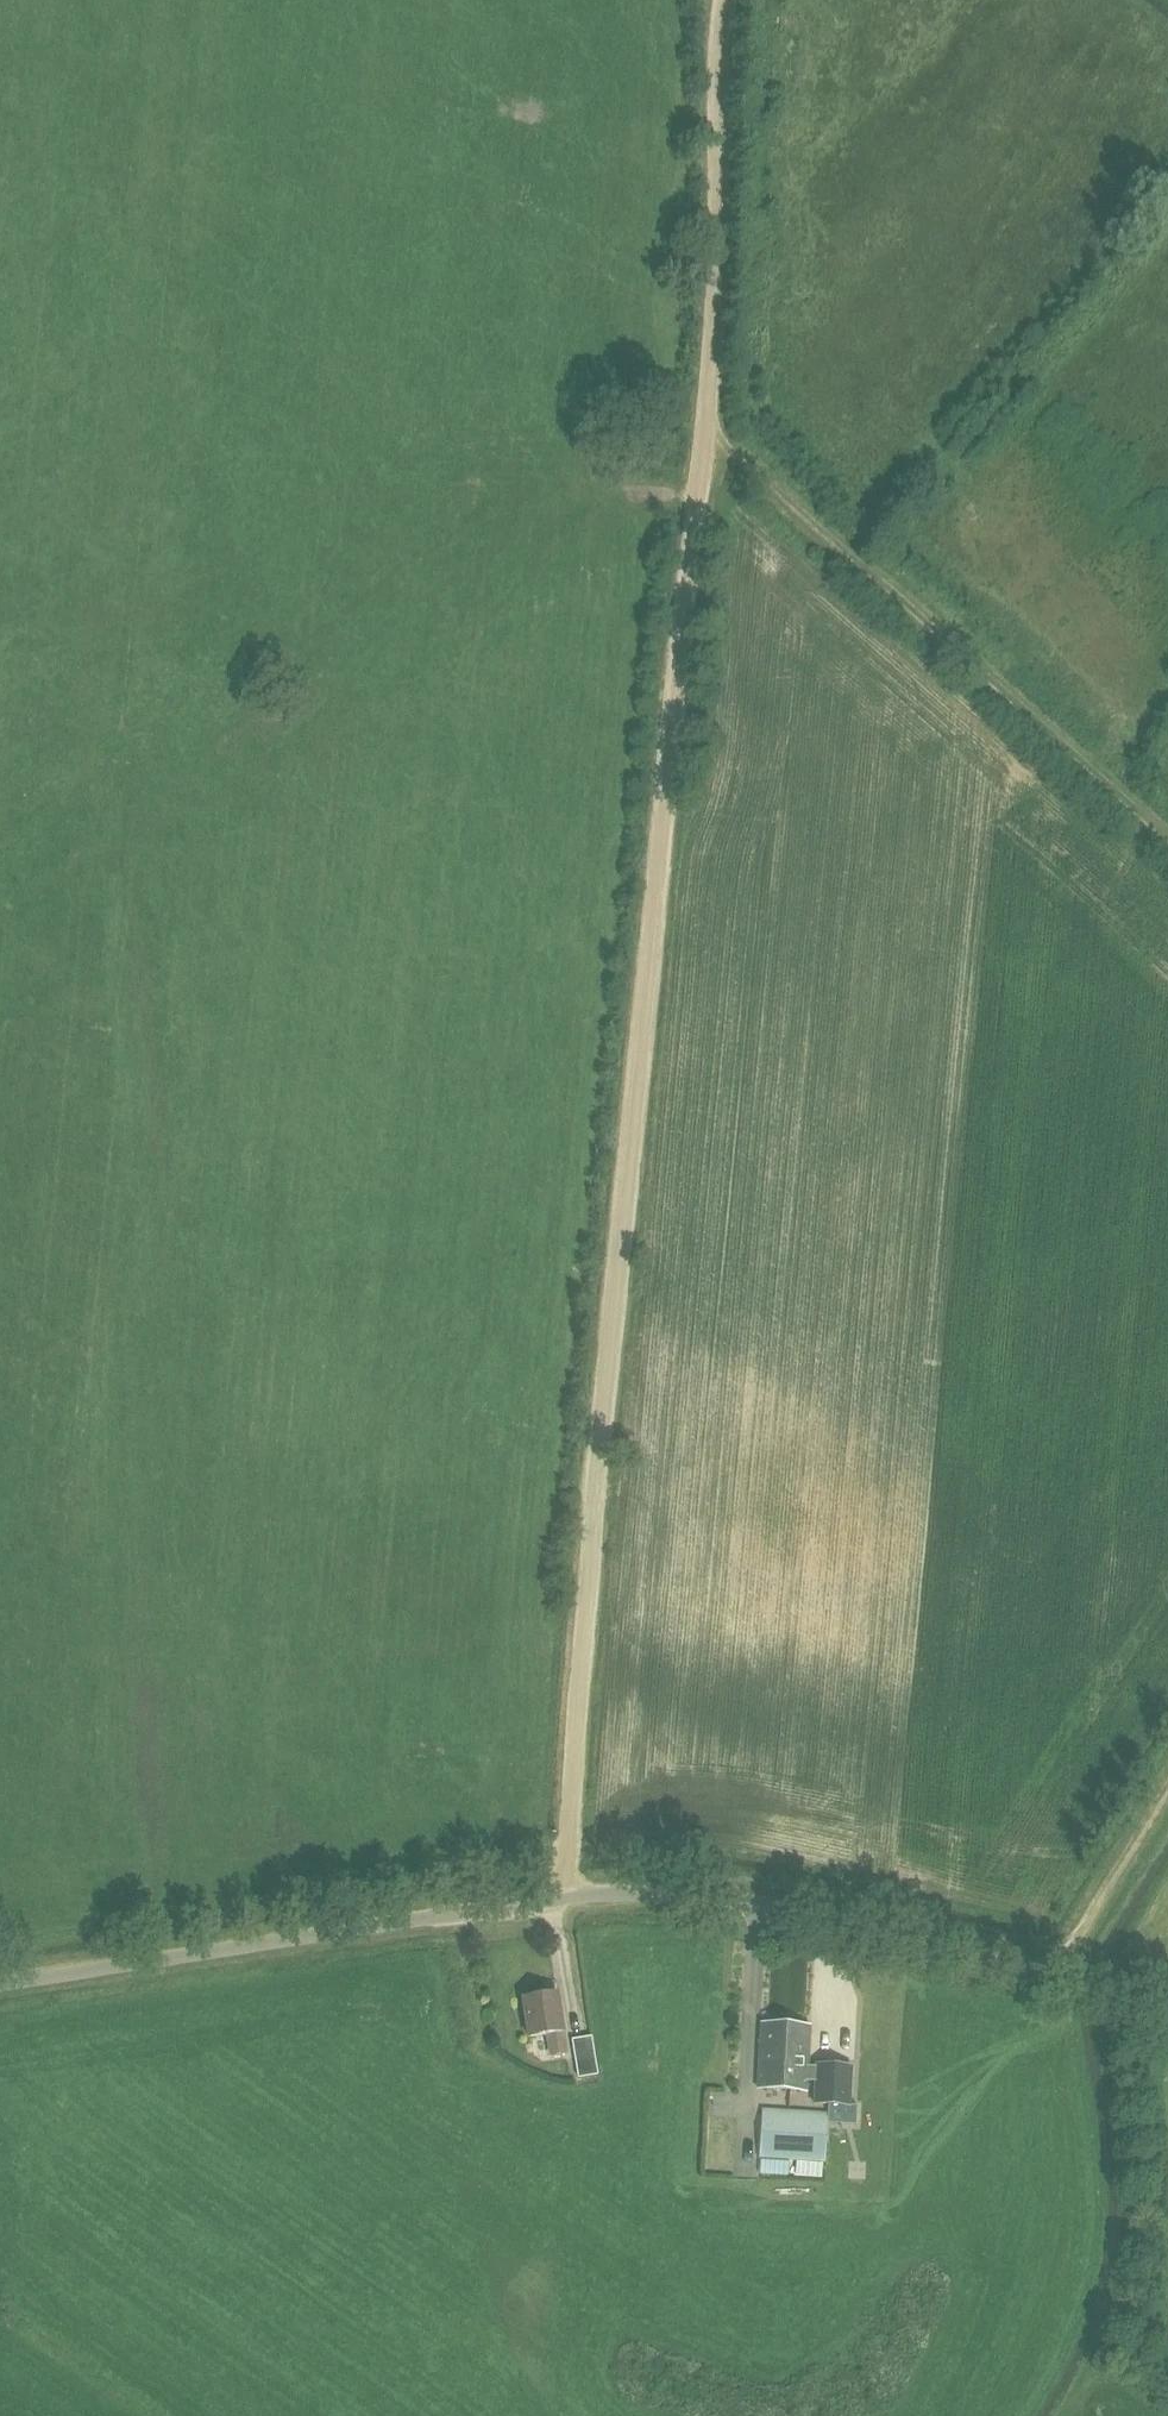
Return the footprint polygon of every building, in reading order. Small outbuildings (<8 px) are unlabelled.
[(566,2052),(563,2031),(564,2031),(557,1992),(524,1998),(530,2037),(548,2034),(552,2055),(566,2052)] [(762,2026),(758,2087),(807,2089),(808,2082),(816,2082),(815,2103),(829,2104),(828,2123),(856,2125),(857,2105),(850,2105),(852,2068),(817,2066),(808,2066),(810,2028),(762,2026)] [(578,2078),(599,2075),(592,2036),(572,2040),(578,2078)] [(823,2160),(826,2115),(765,2111),(762,2156),(823,2160)]
